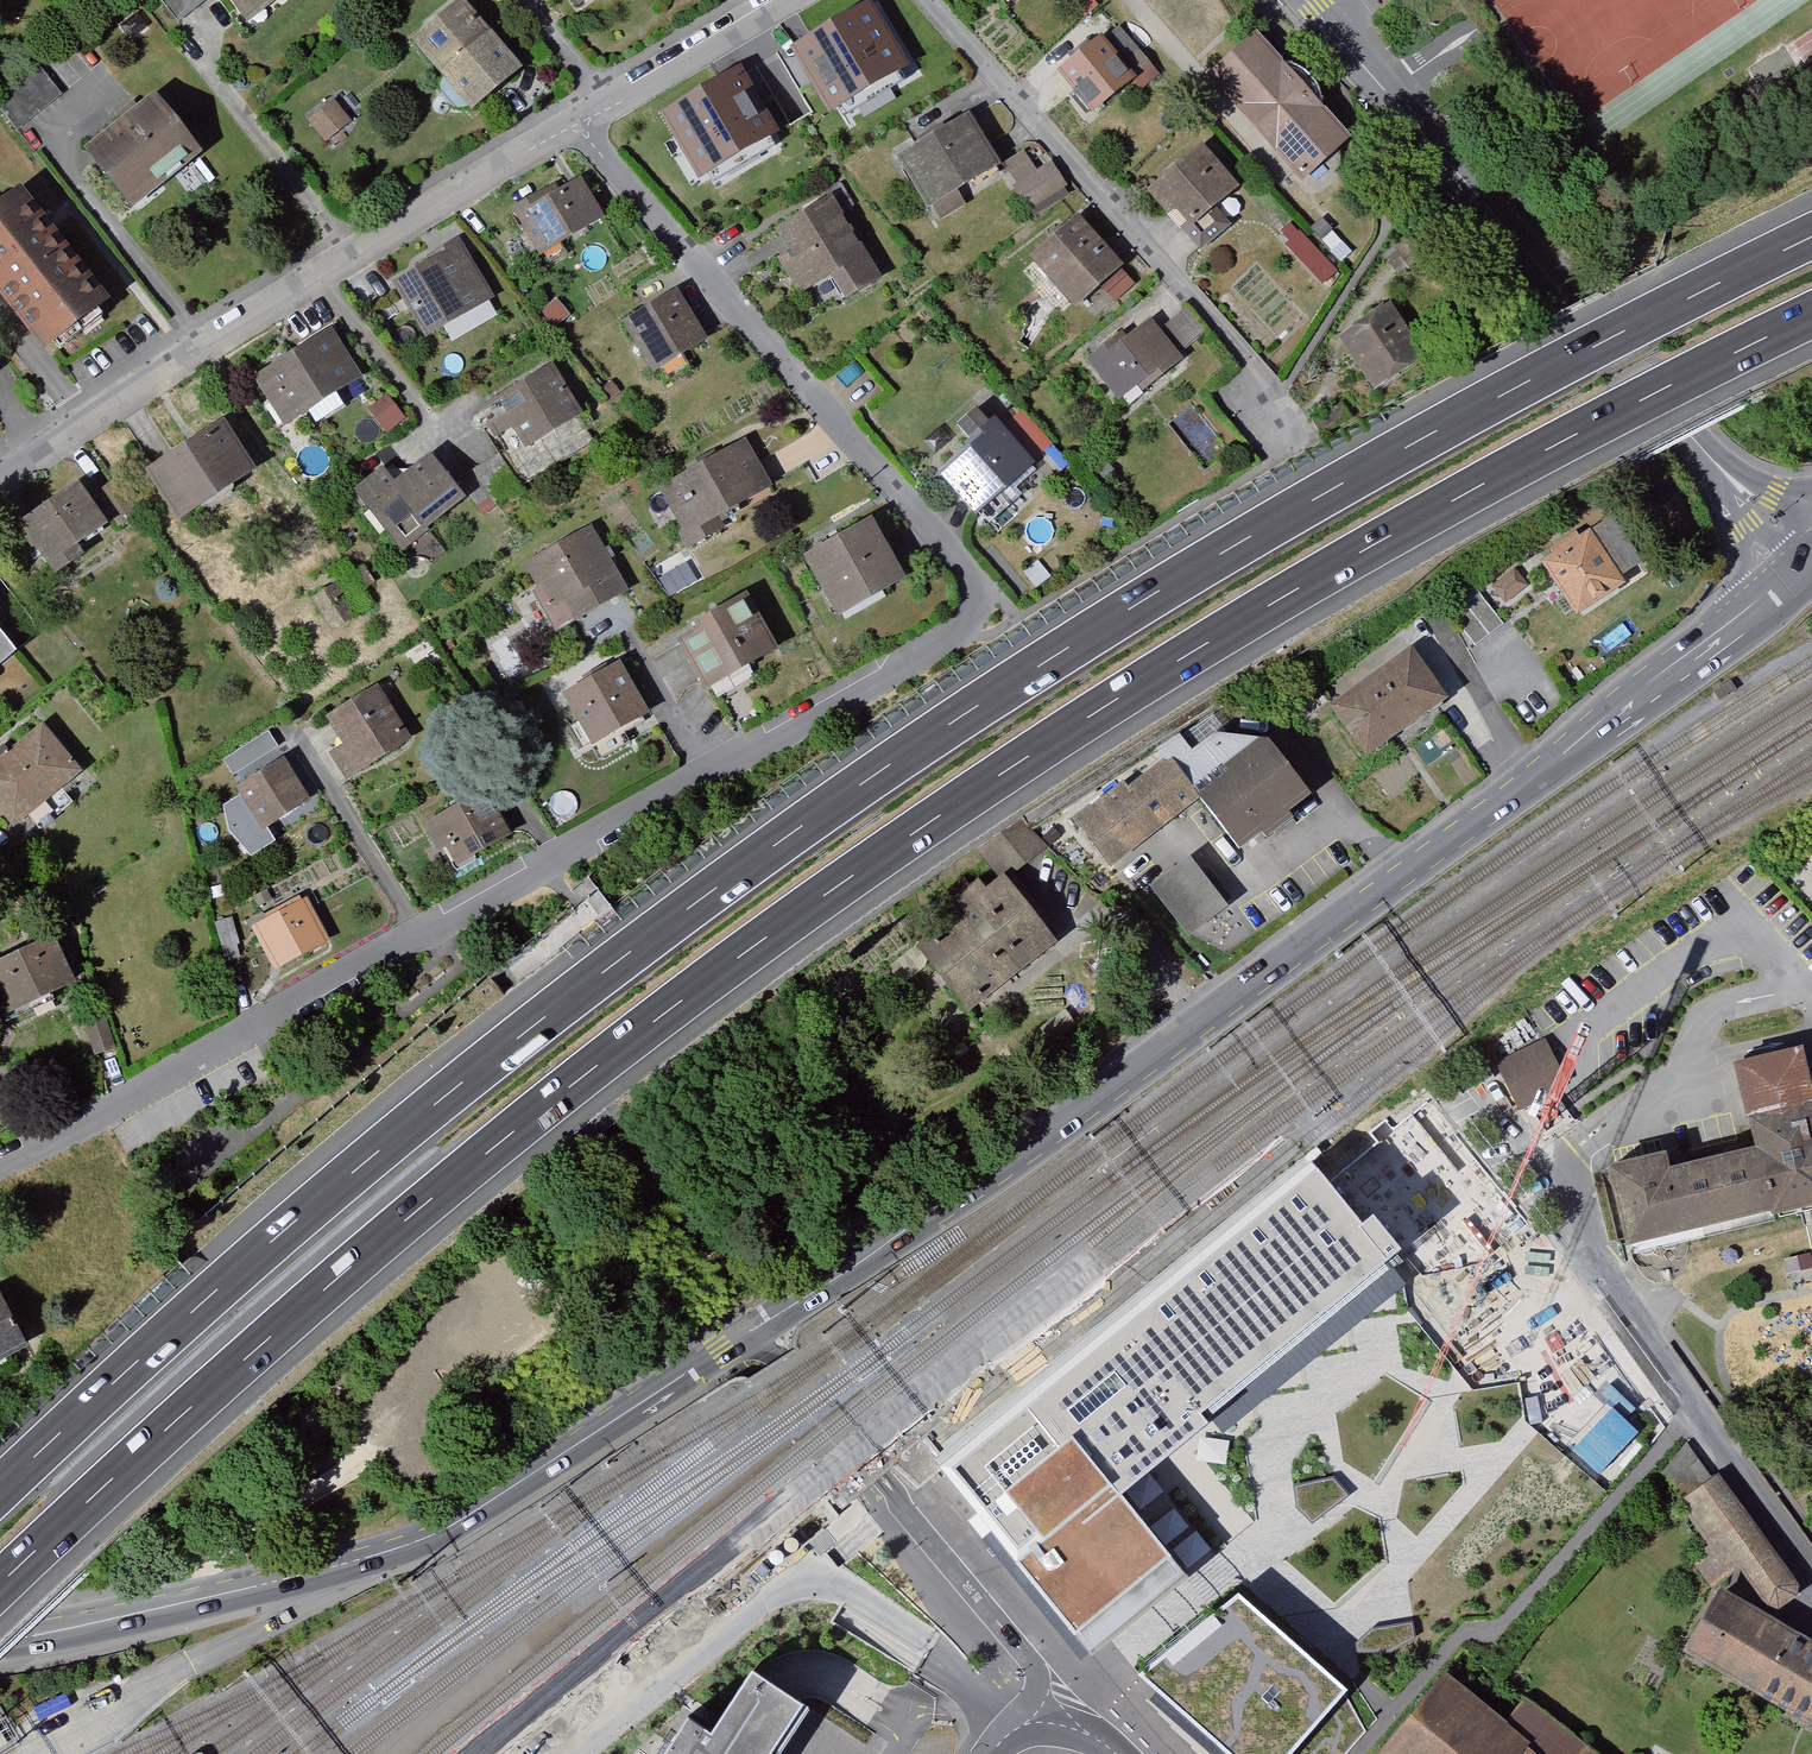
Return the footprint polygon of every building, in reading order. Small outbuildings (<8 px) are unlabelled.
[(12,0),(0,0),(0,10),(12,0)] [(179,27),(211,1),(211,0),(156,0),(179,27)] [(256,41),(306,0),(223,0),(256,41)] [(588,21),(613,0),(570,0),(588,21)] [(990,9),(1000,0),(982,0),(990,9)] [(871,5),(795,48),(809,73),(831,111),(907,67),(871,5)] [(469,15),(419,62),(481,128),(531,81),(469,15)] [(1098,124),(1142,88),(1099,37),(1055,73),(1098,124)] [(1272,43),(1222,86),(1272,143),(1323,200),(1372,157),(1373,157),(1272,43)] [(741,70),(663,116),(700,179),(779,133),(758,96),(741,70)] [(18,137),(63,102),(39,71),(0,102),(0,114),(18,137)] [(153,109),(83,167),(132,227),(203,169),(153,109)] [(333,109),(308,129),(324,149),(349,130),(333,109)] [(974,124),(903,170),(942,230),(1013,184),(974,124)] [(1186,136),(1135,180),(1178,229),(1229,185),(1186,136)] [(1052,160),(1031,167),(1026,151),(1006,158),(1022,205),(1063,191),(1052,160)] [(579,184),(517,220),(542,262),(604,226),(579,184)] [(0,213),(0,316),(47,370),(115,312),(16,199),(0,213)] [(841,206),(780,239),(792,261),(813,300),(839,286),(874,267),(841,206)] [(1147,293),(1099,232),(1036,280),(1084,342),(1147,293)] [(462,254),(397,294),(429,345),(494,305),(462,254)] [(792,261),(779,268),(801,307),(813,300),(792,261)] [(874,267),(839,286),(852,307),(887,289),(874,267)] [(676,305),(620,336),(650,390),(706,359),(676,305)] [(1388,324),(1348,346),(1382,408),(1439,377),(1406,316),(1402,318),(1396,306),(1382,314),(1388,324)] [(1116,355),(1090,377),(1094,381),(1128,420),(1146,405),(1153,413),(1189,383),(1213,412),(1247,382),(1196,322),(1169,345),(1159,333),(1123,363),(1116,355)] [(328,335),(242,385),(281,442),(294,434),(363,393),(328,335)] [(543,371),(478,414),(502,449),(520,437),(533,457),(580,426),(543,371)] [(386,397),(370,409),(387,430),(402,417),(386,397)] [(1041,467),(1007,432),(984,407),(958,432),(982,457),(948,488),(990,532),(1049,476),(1041,467)] [(1024,416),(1007,432),(1041,467),(1058,451),(1024,416)] [(214,417),(133,468),(166,520),(247,469),(214,417)] [(595,449),(580,426),(533,457),(520,437),(502,449),(507,459),(458,485),(478,518),(595,449)] [(733,435),(647,483),(684,550),(770,503),(733,435)] [(375,467),(340,495),(373,535),(400,513),(417,534),(457,502),(419,455),(387,481),(375,467)] [(118,485),(98,498),(121,532),(141,518),(118,485)] [(83,492),(13,534),(57,597),(90,574),(79,558),(114,536),(83,492)] [(872,515),(800,554),(834,616),(906,576),(872,515)] [(1596,533),(1547,571),(1587,622),(1636,583),(1596,533)] [(592,536),(531,571),(569,632),(632,598),(592,536)] [(1494,581),(1503,598),(1528,585),(1518,568),(1494,581)] [(756,598),(682,639),(715,698),(790,656),(756,598)] [(1483,598),(1455,620),(1479,651),(1508,629),(1483,598)] [(27,652),(0,617),(0,672),(27,652)] [(1423,647),(1341,713),(1384,766),(1466,701),(1423,647)] [(621,661),(563,695),(596,750),(653,716),(621,661)] [(380,686),(324,719),(354,769),(410,736),(380,686)] [(1187,742),(1081,826),(1126,882),(1216,810),(1259,863),(1334,803),(1275,730),(1215,778),(1187,742)] [(16,840),(33,826),(43,838),(75,812),(66,801),(82,787),(39,734),(13,755),(9,750),(0,757),(0,821),(16,840)] [(265,737),(233,757),(242,772),(274,752),(265,737)] [(291,757),(239,791),(269,838),(321,803),(291,757)] [(486,786),(424,822),(452,871),(514,835),(486,786)] [(1192,945),(1236,914),(1202,866),(1158,897),(1192,945)] [(1011,883),(919,954),(975,1027),(1067,956),(1011,883)] [(307,896),(251,925),(273,968),(329,940),(307,896)] [(230,926),(214,931),(226,969),(242,964),(230,926)] [(0,959),(0,1006),(3,1013),(77,983),(57,935),(0,959)] [(110,1028),(86,1036),(96,1065),(120,1057),(110,1028)] [(1491,1064),(1517,1109),(1566,1082),(1541,1036),(1491,1064)] [(1607,1167),(1630,1266),(1811,1224),(1811,1057),(1751,1071),(1756,1093),(1769,1149),(1690,1167),(1686,1149),(1607,1167)] [(1568,1268),(1411,1080),(1312,1161),(1394,1253),(1406,1242),(1424,1261),(1406,1278),(1420,1294),(1466,1352),(1568,1268)] [(939,1464),(1093,1651),(1185,1574),(1122,1494),(1172,1461),(1420,1294),(1406,1278),(1424,1261),(1406,1242),(1394,1253),(1312,1161),(1034,1386),(939,1464)] [(0,1296),(0,1373),(37,1352),(4,1294),(0,1296)] [(1747,1567),(1771,1602),(1779,1603),(1793,1603),(1803,1597),(1806,1591),(1801,1577),(1723,1473),(1685,1501),(1715,1543),(1698,1564),(1716,1586),(1747,1567)] [(1683,1670),(1806,1738),(1811,1727),(1811,1644),(1725,1595),(1683,1670)] [(1146,1674),(1233,1753),(1287,1753),(1341,1691),(1240,1600),(1146,1674)] [(714,1727),(696,1753),(809,1753),(834,1717),(784,1683),(747,1739),(742,1746),(714,1727)]
